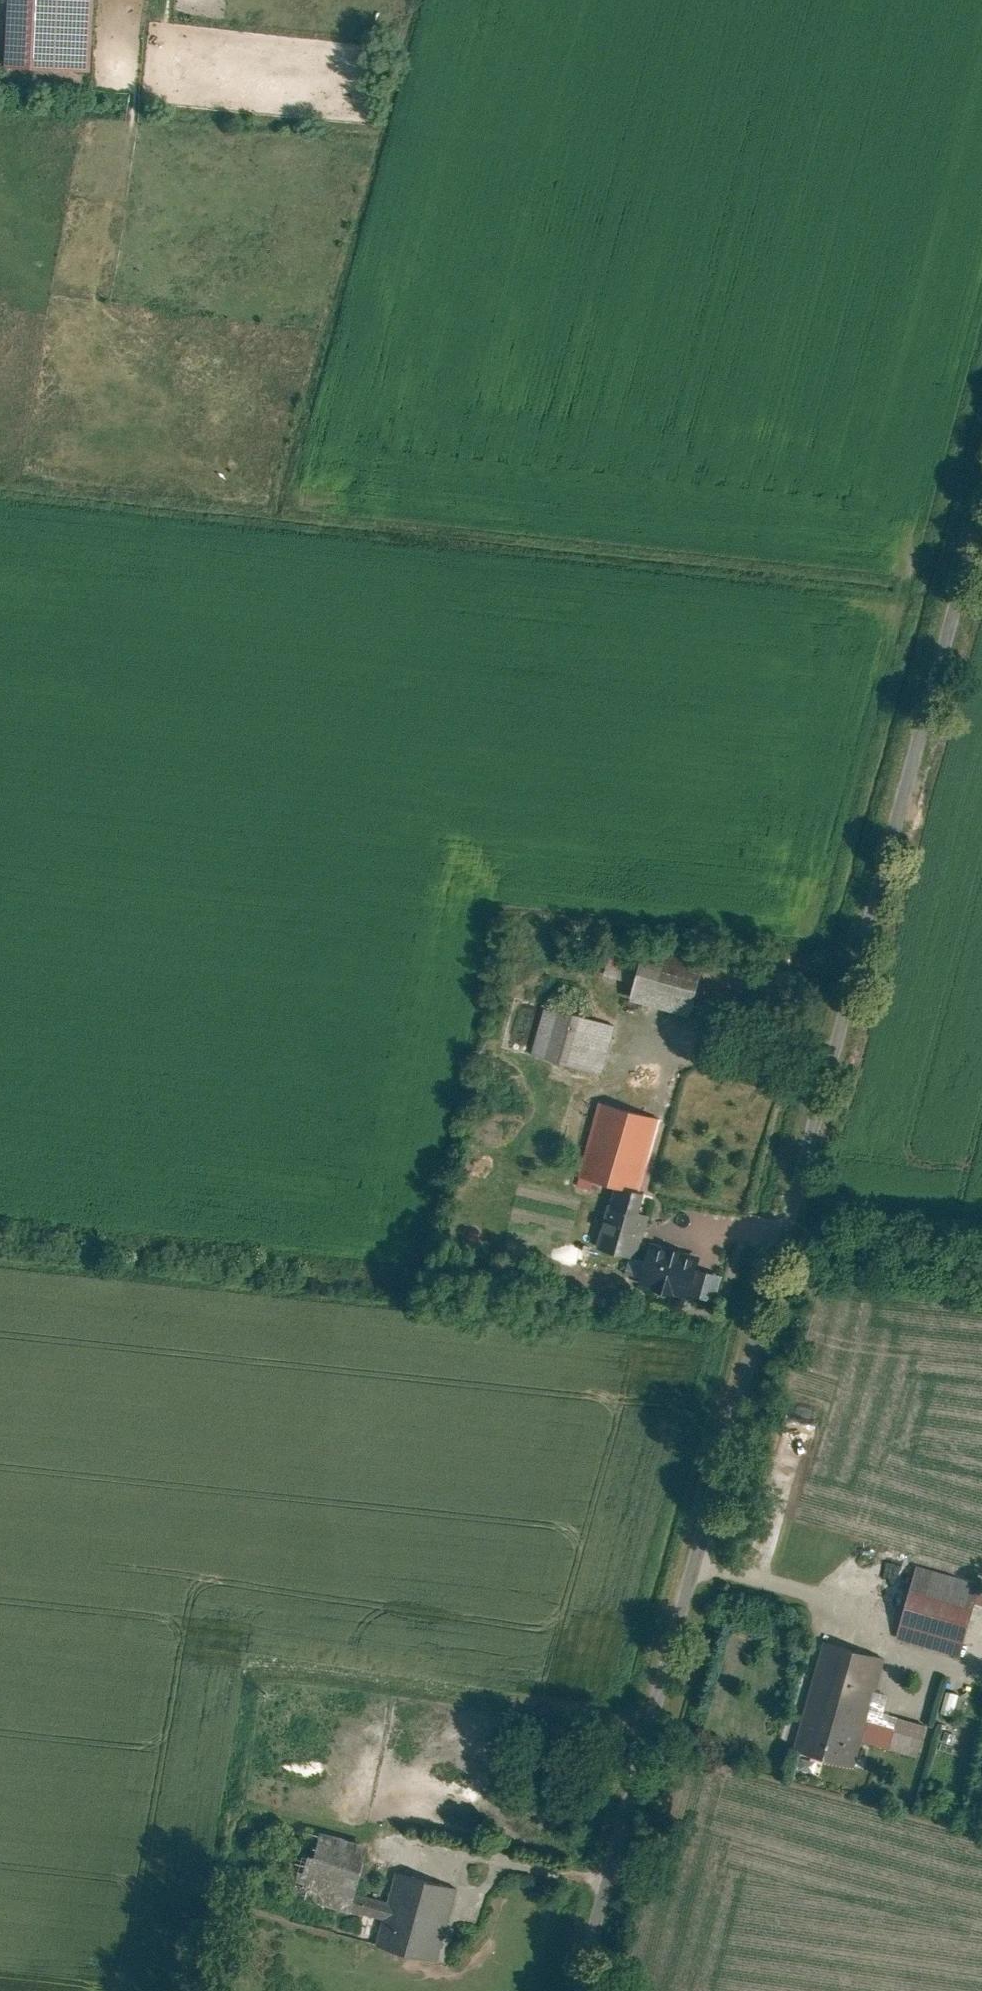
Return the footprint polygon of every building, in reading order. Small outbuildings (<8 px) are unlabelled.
[(5,68),(92,73),(96,0),(9,0),(5,68)] [(706,965),(645,949),(643,958),(637,981),(633,997),(693,1013),(706,965)] [(605,973),(637,981),(643,958),(611,950),(605,973)] [(547,1002),(533,1052),(604,1072),(618,1022),(547,1002)] [(617,1182),(647,1190),(667,1116),(602,1098),(582,1172),(617,1182)] [(617,1182),(600,1245),(642,1257),(635,1280),(691,1295),(701,1256),(646,1241),(653,1213),(642,1209),(647,1190),(617,1182)] [(921,1564),(900,1635),(963,1653),(981,1586),(981,1581),(921,1564)] [(826,1640),(796,1747),(857,1764),(864,1739),(921,1755),(930,1723),(884,1710),(889,1692),(879,1689),(888,1657),(826,1640)] [(310,1828),(293,1898),(382,1920),(376,1942),(441,1959),(459,1888),(400,1873),(393,1899),(357,1890),(369,1843),(310,1828)]
